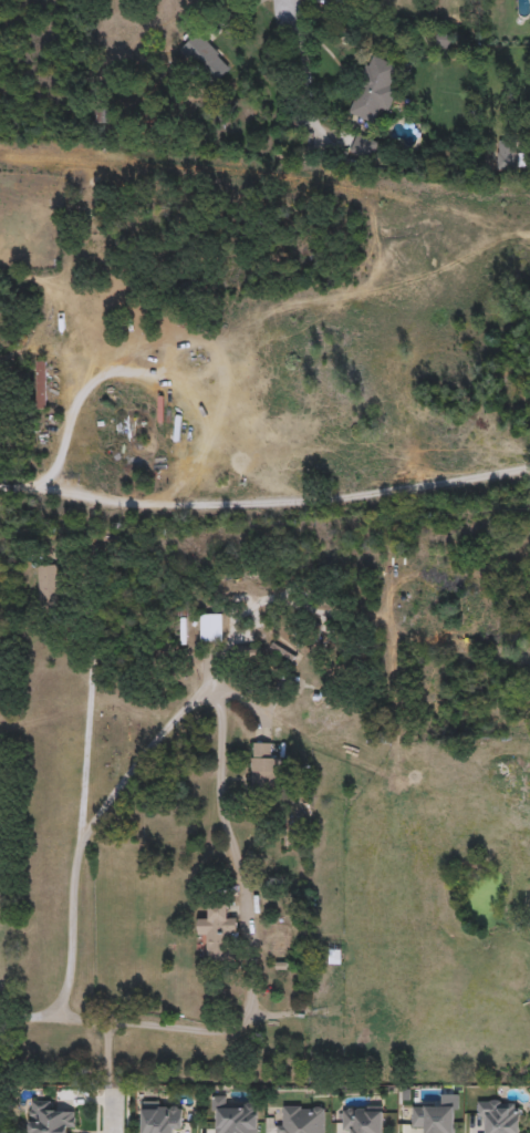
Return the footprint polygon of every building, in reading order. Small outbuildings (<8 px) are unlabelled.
[(179,50),(198,32),(230,66),(211,84),(179,50)] [(396,87),(387,114),(376,111),(373,121),(349,114),(368,53),(397,62),(389,85),(396,87)] [(92,106),(114,106),(114,122),(92,122),(92,106)] [(378,140),(372,158),(349,151),(355,132),(378,140)] [(497,168),(497,140),(520,140),(520,168),(497,168)] [(35,408),(35,359),(46,359),(46,408),(35,408)] [(38,604),(38,564),(58,564),(58,604),(38,604)] [(221,612),(221,641),(199,641),(199,612),(221,612)] [(251,742),(271,742),(271,754),(281,754),(281,786),(251,786),(251,742)] [(227,916),(237,916),(237,959),(202,959),(202,917),(209,917),(209,902),(227,902),(227,916)] [(258,1105),(258,1132),(211,1132),(210,1095),(224,1095),(224,1106),(258,1105)] [(75,1112),(75,1132),(29,1132),(30,1100),(53,1100),(53,1112),(75,1112)] [(521,1110),(521,1132),(486,1132),(486,1121),(477,1121),(477,1100),(510,1100),(511,1110),(521,1110)] [(172,1130),(172,1132),(142,1132),(142,1101),(181,1101),(181,1130),(172,1130)] [(382,1104),(382,1132),(351,1132),(351,1127),(342,1127),(342,1104),(382,1104)] [(324,1105),(324,1132),(277,1132),(277,1105),(324,1105)] [(454,1105),(454,1132),(422,1132),(422,1126),(412,1126),(412,1105),(454,1105)]
